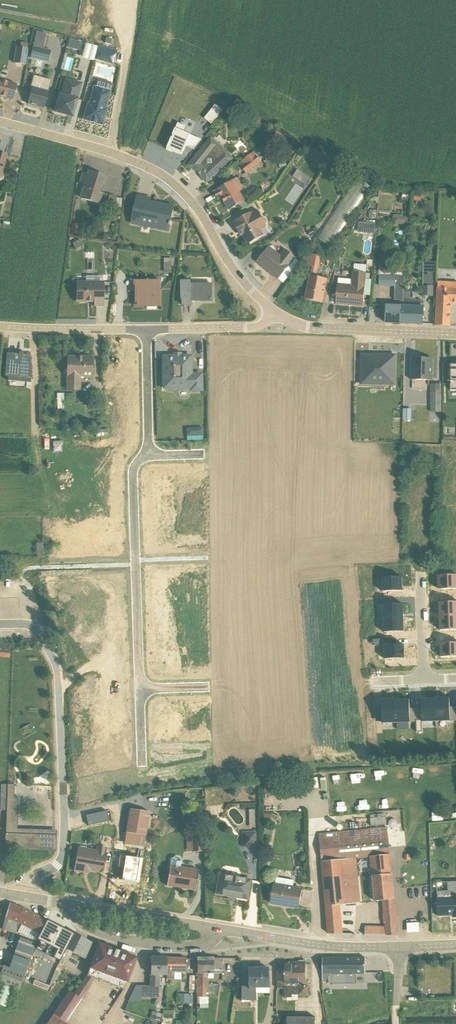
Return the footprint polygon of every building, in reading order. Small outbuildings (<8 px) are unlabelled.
[(46,34),(36,32),(33,47),(32,47),(29,59),(47,63),(50,51),(43,49),(46,34)] [(69,40),(67,48),(79,51),(81,43),(69,40)] [(13,63),(25,65),(28,49),(27,49),(27,44),(20,43),(19,48),(16,47),(13,63)] [(97,47),(85,44),(81,58),(93,61),(95,52),(97,47)] [(116,51),(98,45),(94,60),(113,65),(116,51)] [(50,81),(33,76),(30,86),(32,87),(29,96),(28,95),(26,100),(28,100),(27,104),(37,107),(37,106),(43,107),(50,81)] [(59,94),(54,112),(65,115),(72,117),(72,114),(81,83),(64,79),(60,94),(59,94)] [(108,92),(110,83),(97,79),(95,87),(93,86),(83,120),(90,122),(94,124),(95,123),(102,125),(106,109),(104,109),(109,92),(108,92)] [(12,100),(16,85),(0,80),(0,97),(12,100)] [(167,149),(181,156),(190,135),(175,129),(167,149)] [(278,131),(273,136),(277,142),(284,136),(281,133),(280,133),(278,131)] [(206,182),(232,158),(223,147),(210,137),(189,166),(196,172),(206,182)] [(272,150),(266,142),(239,163),(241,166),(240,167),(246,174),(261,162),(259,160),(272,150)] [(83,184),(79,199),(99,205),(102,194),(100,194),(105,178),(89,173),(88,176),(83,174),(81,174),(78,182),(83,184)] [(237,179),(213,193),(218,200),(221,198),(229,210),(238,205),(242,209),(248,205),(245,203),(244,202),(245,201),(238,191),(243,188),(237,179)] [(117,199),(109,196),(106,206),(114,208),(117,199)] [(150,199),(137,196),(131,225),(168,233),(173,207),(150,202),(150,199)] [(242,234),(245,240),(247,239),(249,244),(264,235),(261,229),(266,227),(257,211),(252,213),(251,212),(233,223),(239,235),(242,234)] [(395,213),(393,221),(407,224),(409,216),(395,213)] [(359,232),(376,233),(376,222),(359,221),(359,232)] [(318,230),(316,227),(313,230),(312,229),(307,232),(310,237),(315,235),(314,233),(318,230)] [(292,263),(296,258),(285,249),(280,255),(274,250),(274,248),(272,247),(270,247),(269,246),(256,262),(277,280),(256,262),(282,283),(296,266),(292,263)] [(304,299),(322,303),(327,279),(316,277),(318,268),(319,268),(321,257),(304,254),(302,265),(303,265),(301,275),(309,276),(304,299)] [(174,262),(170,258),(168,260),(167,259),(163,264),(170,270),(174,265),(172,263),(174,262)] [(435,262),(424,262),(424,272),(422,272),(423,281),(431,282),(425,282),(425,292),(432,293),(433,282),(435,282),(435,262)] [(366,266),(366,265),(354,264),(353,272),(352,272),(351,280),(338,278),(335,304),(363,307),(366,266)] [(390,264),(378,264),(378,286),(394,287),(394,300),(399,301),(399,306),(386,305),(385,323),(401,324),(403,275),(404,275),(404,270),(390,269),(390,264)] [(76,282),(76,302),(94,302),(94,306),(103,306),(103,282),(102,282),(102,276),(85,276),(85,282),(76,282)] [(135,306),(159,306),(159,280),(135,281),(135,306)] [(181,282),(182,305),(191,305),(191,301),(211,301),(211,284),(190,285),(190,281),(181,282)] [(438,282),(435,326),(449,327),(450,304),(455,304),(455,283),(438,282)] [(420,300),(402,300),(401,324),(422,325),(423,307),(420,306),(420,300)] [(7,355),(8,351),(6,351),(4,377),(8,377),(7,381),(30,383),(31,383),(30,379),(31,379),(29,356),(18,354),(19,352),(18,352),(17,356),(7,355)] [(163,357),(164,390),(165,391),(175,391),(174,390),(189,389),(189,392),(202,392),(202,373),(190,373),(190,357),(181,357),(181,353),(171,353),(171,357),(163,357)] [(361,360),(361,386),(394,386),(395,356),(384,356),(384,358),(377,357),(376,355),(372,355),(371,357),(369,357),(369,360),(361,360)] [(67,357),(66,390),(80,391),(81,378),(91,378),(91,357),(67,357)] [(411,367),(411,380),(429,381),(433,381),(433,359),(429,359),(414,359),(414,367),(411,367)] [(450,365),(450,368),(447,368),(447,382),(450,382),(450,391),(455,391),(455,365),(450,365)] [(431,418),(441,418),(441,412),(441,384),(430,384),(430,412),(431,412),(431,418)] [(76,402),(76,394),(66,394),(66,402),(76,402)] [(187,436),(204,436),(203,427),(187,427),(187,436)] [(438,576),(438,590),(455,589),(455,575),(438,576)] [(402,577),(382,578),(382,592),(402,591),(402,577)] [(455,616),(455,602),(438,603),(439,617),(455,616)] [(403,604),(382,605),(383,619),(403,618),(403,604)] [(439,617),(440,631),(455,630),(455,616),(439,617)] [(403,618),(383,619),(383,633),(403,632),(403,618)] [(440,643),(440,658),(455,657),(455,643),(440,643)] [(9,658),(10,648),(3,647),(3,645),(0,645),(0,657),(9,658)] [(384,645),(384,660),(404,659),(404,645),(384,645)] [(434,698),(434,699),(435,722),(450,721),(449,698),(440,699),(440,698),(434,698)] [(395,699),(381,699),(381,724),(396,723),(395,700),(395,699)] [(434,699),(421,699),(422,722),(435,722),(434,699)] [(409,700),(395,700),(396,723),(409,723),(409,700)] [(7,785),(6,811),(4,849),(54,851),(55,832),(17,830),(17,821),(19,821),(19,799),(13,799),(14,785),(13,785),(13,782),(7,782),(7,785)] [(149,812),(129,809),(125,833),(145,836),(149,812)] [(85,815),(88,826),(109,821),(106,811),(85,815)] [(194,824),(190,824),(190,831),(192,831),(192,837),(186,837),(186,851),(203,851),(202,836),(196,837),(195,830),(194,830),(194,824)] [(389,855),(390,855),(387,827),(318,834),(321,861),(320,862),(328,934),(342,934),(340,906),(359,903),(355,859),(369,857),(389,855)] [(241,832),(242,848),(256,847),(256,839),(258,839),(258,833),(256,833),(255,832),(241,832)] [(123,844),(143,847),(145,836),(125,833),(123,844)] [(102,873),(106,848),(96,846),(95,850),(78,847),(74,871),(84,872),(84,870),(102,873)] [(391,855),(390,855),(389,855),(369,857),(374,902),(394,900),(391,855)] [(139,859),(119,856),(117,868),(123,868),(121,880),(135,883),(139,859)] [(174,857),(171,860),(166,886),(194,891),(197,870),(180,867),(181,861),(178,858),(174,857)] [(435,872),(451,871),(451,863),(434,863),(435,872)] [(231,876),(218,874),(217,881),(215,882),(215,886),(216,888),(216,894),(227,896),(226,900),(235,901),(236,898),(247,900),(247,899),(250,879),(238,877),(237,875),(233,875),(231,876)] [(276,879),(275,884),(274,884),(271,904),(298,908),(301,888),(293,887),(293,882),(292,881),(278,878),(276,879)] [(443,890),(443,896),(437,897),(438,916),(453,916),(453,918),(455,918),(455,896),(454,896),(453,890),(443,890)] [(395,900),(382,901),(386,936),(397,936),(395,900)] [(22,908),(9,903),(2,930),(15,934),(15,932),(35,942),(46,920),(22,908)] [(83,959),(91,943),(46,920),(36,940),(70,957),(72,953),(83,959)] [(407,924),(407,933),(419,933),(419,923),(407,924)] [(123,989),(135,958),(98,944),(86,976),(74,994),(68,991),(46,1023),(66,1023),(65,1023),(95,979),(123,989)] [(165,976),(166,958),(150,957),(150,987),(135,986),(128,1001),(140,1001),(140,998),(158,998),(158,988),(159,987),(159,976),(165,976)] [(189,967),(189,960),(185,960),(185,958),(166,958),(165,976),(165,981),(180,981),(181,973),(185,973),(185,966),(189,967)] [(221,966),(221,958),(196,958),(196,1004),(199,1004),(199,1008),(207,1008),(207,1004),(208,1004),(208,997),(218,998),(219,985),(208,984),(208,979),(213,979),(213,974),(221,974),(222,970),(223,969),(223,966),(221,966)] [(365,974),(365,958),(322,958),(322,981),(328,981),(328,985),(355,985),(355,974),(365,974)] [(284,969),(276,969),(277,989),(285,989),(285,998),(291,998),(291,995),(297,995),(297,996),(308,996),(308,980),(305,980),(305,968),(307,968),(307,965),(301,965),(298,962),(288,962),(288,965),(284,965),(284,969)] [(3,966),(0,965),(0,984),(1,985),(0,987),(0,1006),(6,1008),(14,990),(18,991),(25,974),(3,966)] [(240,987),(240,1003),(244,1003),(244,1001),(254,1000),(255,994),(268,993),(268,969),(247,969),(247,987),(240,987)] [(188,1003),(191,1004),(192,996),(188,996),(188,995),(178,994),(178,1004),(188,1004),(188,1003)] [(151,1011),(148,1019),(159,1022),(161,1015),(151,1011)]
